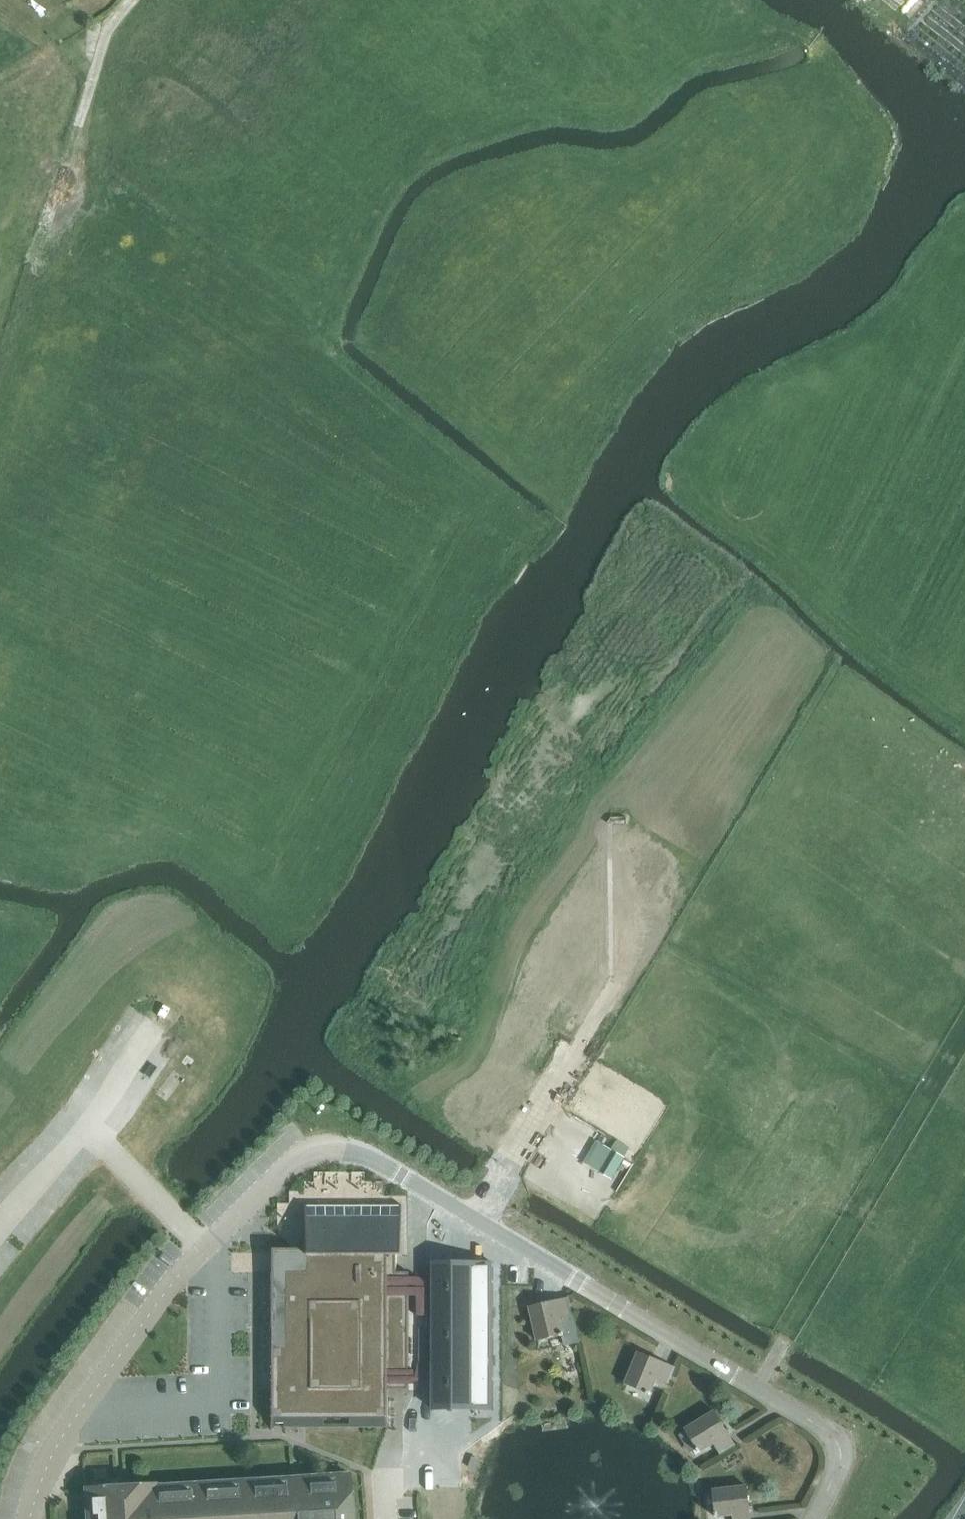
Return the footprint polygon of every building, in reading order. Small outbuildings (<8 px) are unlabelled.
[(596,1171),(611,1180),(624,1158),(610,1149),(596,1171)] [(271,1355),(269,1355),(270,1389),(270,1429),(271,1429),(271,1425),(273,1425),(273,1415),(282,1415),(282,1425),(385,1425),(385,1429),(387,1429),(387,1389),(408,1389),(408,1272),(396,1272),(396,1262),(396,1254),(402,1254),(402,1205),(400,1205),(305,1205),(303,1205),(303,1238),(303,1242),(303,1254),(308,1254),(308,1258),(307,1258),(306,1259),(305,1259),(304,1260),(304,1261),(304,1262),(304,1263),(304,1265),(305,1266),(306,1266),(307,1267),(308,1267),(308,1272),(303,1272),(282,1272),(282,1273),(282,1355),(281,1355),(281,1354),(280,1353),(279,1352),(278,1351),(277,1351),(276,1351),(275,1352),(274,1352),(273,1353),(272,1354),(272,1355),(271,1355)] [(484,1271),(431,1271),(432,1417),(484,1417),(484,1271)] [(568,1298),(529,1307),(537,1341),(540,1350),(564,1344),(565,1345),(578,1342),(572,1315),(568,1298)] [(646,1394),(649,1395),(663,1362),(639,1352),(625,1384),(646,1393),(646,1394)] [(697,1449),(696,1449),(698,1453),(729,1434),(715,1411),(685,1429),(697,1449)] [(472,1457),(468,1468),(474,1471),(478,1459),(472,1457)] [(341,1483),(305,1485),(188,1492),(118,1496),(117,1485),(93,1486),(94,1518),(343,1518),(341,1483)] [(750,1513),(747,1486),(713,1490),(715,1513),(714,1513),(715,1517),(750,1513)]
